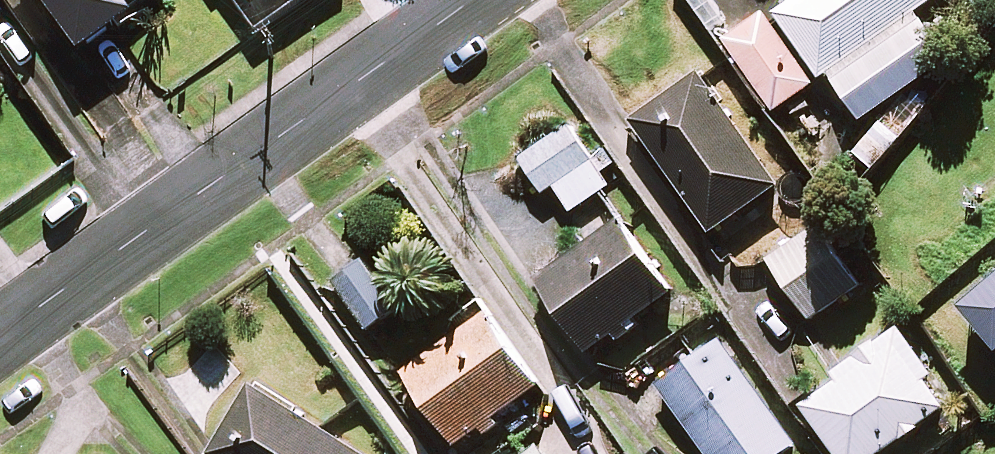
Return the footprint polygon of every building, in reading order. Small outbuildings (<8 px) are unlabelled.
[(79,57),(135,20),(122,0),(42,0),(79,57)] [(782,13),(825,76),(832,71),(865,121),(953,62),(920,13),(938,0),(801,0),(782,13)] [(816,86),(769,14),(725,43),(773,115),(816,86)] [(783,186),(702,74),(635,122),(716,234),(783,186)] [(903,138),(883,123),(858,155),(877,171),(903,138)] [(604,174),(619,163),(609,150),(594,160),(570,127),(524,160),(547,194),(558,186),(576,212),(613,186),(604,174)] [(542,281),(594,353),(618,335),(622,341),(643,326),(639,320),(674,294),(623,223),(542,281)] [(861,287),(821,227),(772,259),(812,319),(861,287)] [(338,282),(393,360),(416,344),(395,314),(399,312),(365,263),(338,282)] [(970,307),(994,338),(994,287),(970,307)] [(410,372),(460,445),(485,428),(490,436),(506,425),(501,417),(543,388),(492,315),(410,372)] [(950,409),(932,381),(938,377),(907,328),(838,373),(844,382),(807,407),(838,453),(881,453),(950,409)] [(724,342),(662,386),(710,453),(785,453),(797,446),(724,342)] [(257,388),(217,453),(364,453),(257,388)]
